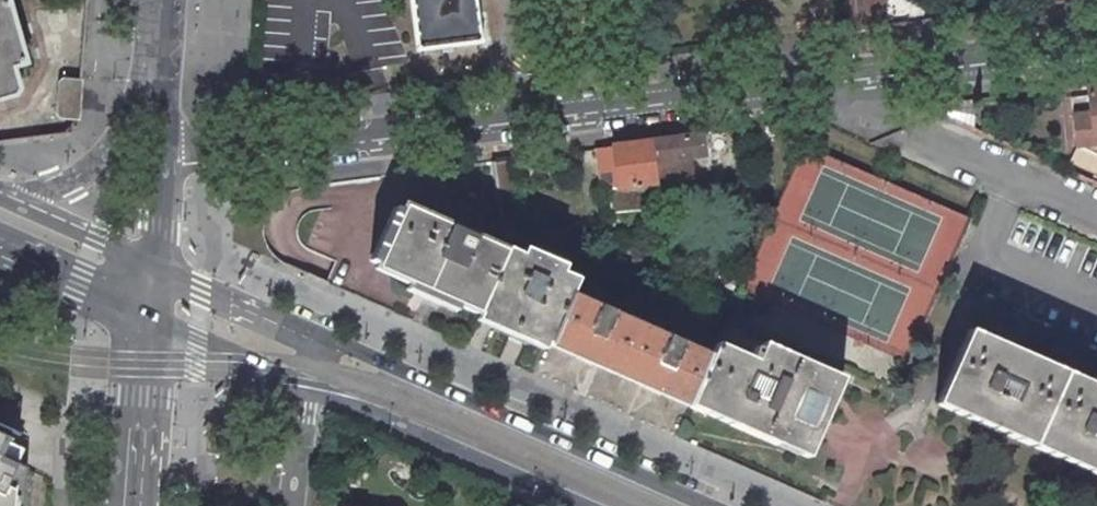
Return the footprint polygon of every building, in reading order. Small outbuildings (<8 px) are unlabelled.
[(16,96),(20,89),(14,68),(24,65),(26,61),(10,0),(0,0),(0,100),(16,96)] [(417,50),(481,42),(477,13),(476,5),(476,0),(411,0),(417,50)] [(852,31),(883,26),(882,0),(850,0),(852,31)] [(60,117),(79,120),(82,79),(62,79),(59,82),(57,114),(60,117)] [(1086,86),(1088,96),(1090,113),(1073,115),(1077,145),(1096,154),(1096,85),(1086,86)] [(1070,98),(1073,115),(1090,113),(1088,96),(1070,98)] [(651,140),(655,168),(658,199),(691,195),(687,158),(707,156),(702,133),(651,140)] [(651,140),(615,145),(615,146),(620,187),(608,189),(610,214),(659,208),(658,199),(655,168),(651,140)] [(594,148),(599,190),(608,189),(620,187),(615,146),(615,145),(594,148)] [(493,161),(503,237),(518,237),(508,159),(493,161)] [(506,251),(403,206),(375,269),(476,313),(506,251)] [(533,260),(507,249),(506,251),(476,313),(548,345),(570,294),(577,279),(548,267),(551,260),(536,254),(533,260)] [(639,324),(570,294),(548,345),(618,375),(639,324)] [(710,356),(639,324),(618,375),(688,406),(710,356)] [(1001,344),(968,329),(935,403),(1031,446),(1064,372),(1016,351),(1001,344)] [(688,406),(807,458),(818,433),(825,418),(832,401),(841,379),(842,378),(762,343),(759,349),(753,347),(749,357),(716,343),(710,356),(688,406)] [(1064,372),(1031,446),(1096,475),(1096,386),(1064,372)] [(24,478),(25,467),(0,456),(0,505),(22,505),(24,478)]
